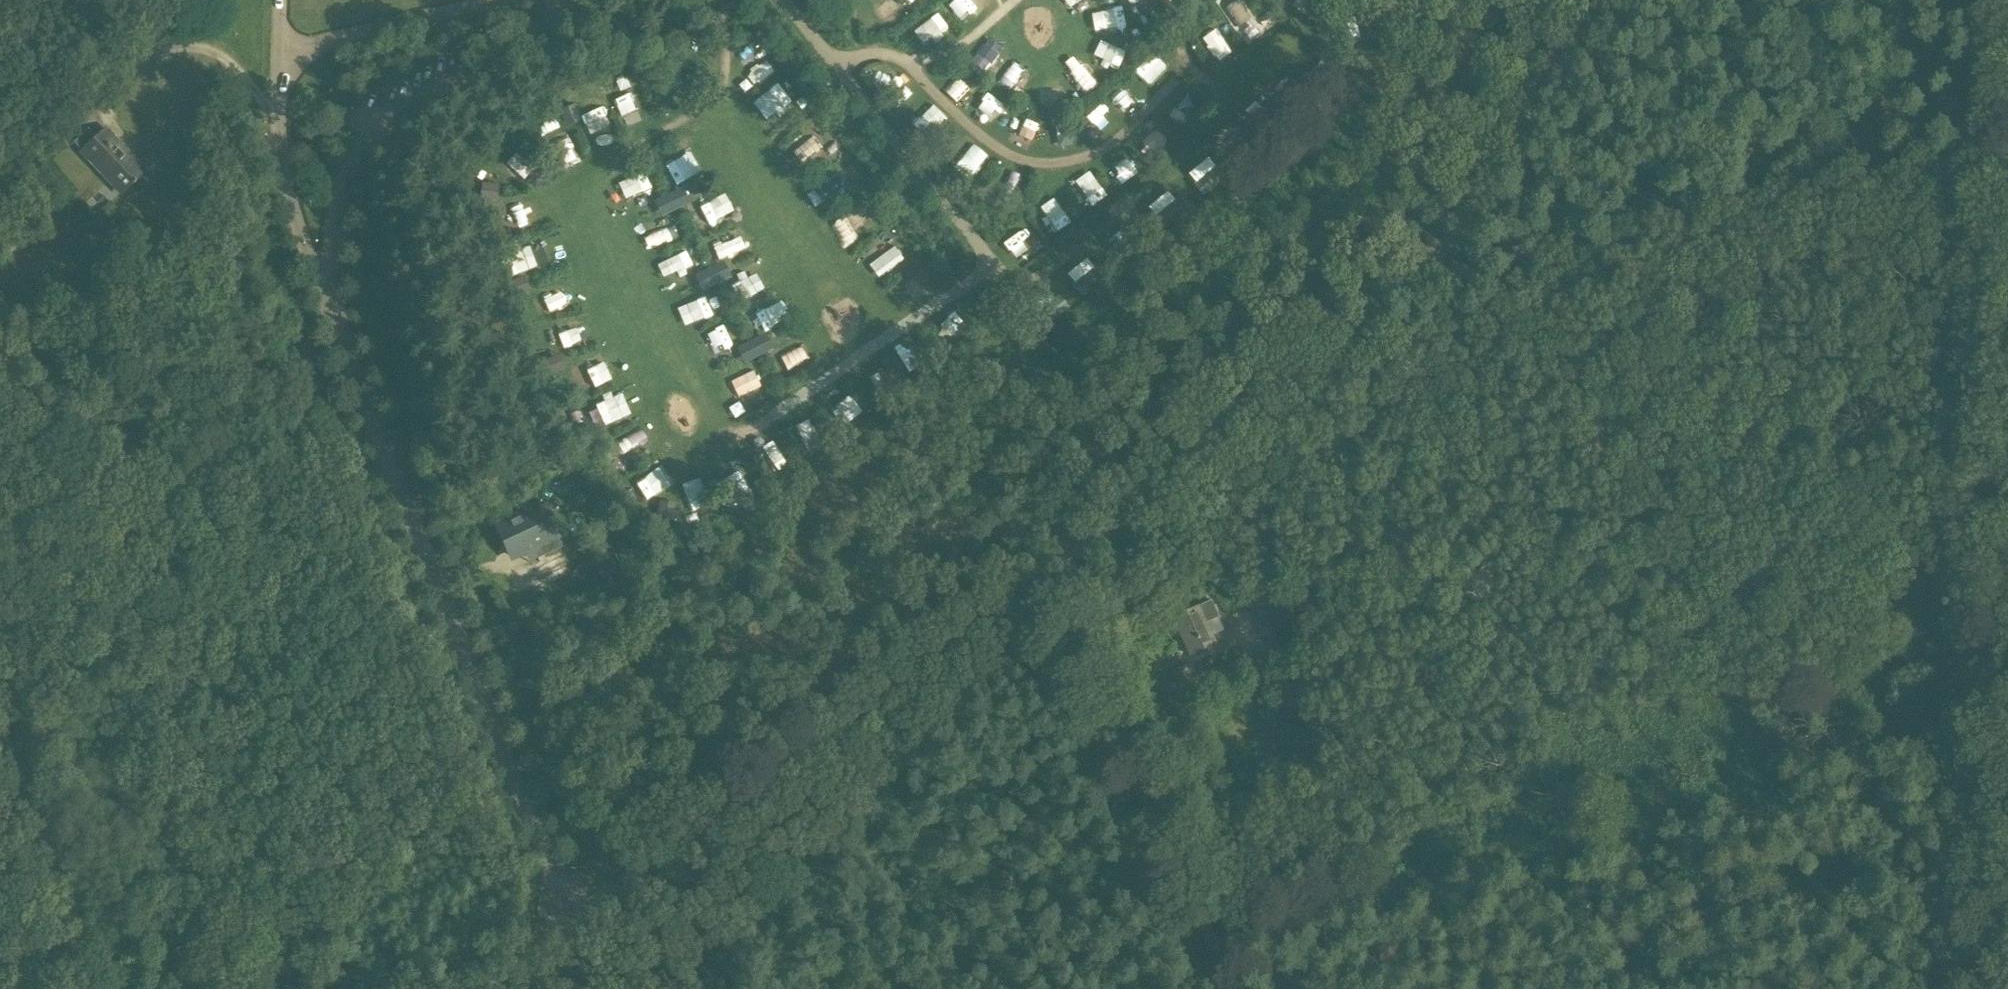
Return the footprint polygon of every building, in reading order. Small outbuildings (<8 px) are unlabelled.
[(643,66),(629,72),(634,83),(647,77),(643,66)] [(575,106),(562,112),(567,123),(580,117),(575,106)] [(149,170),(107,126),(96,136),(89,128),(74,142),(81,150),(80,151),(122,196),(149,170)] [(1220,161),(1194,183),(1203,194),(1230,173),(1220,161)] [(482,183),(481,199),(493,200),(494,184),(482,183)] [(678,190),(669,194),(676,210),(685,206),(678,190)] [(669,194),(660,199),(667,215),(676,210),(669,194)] [(1181,195),(1154,217),(1164,229),(1190,207),(1181,195)] [(1140,228),(1113,250),(1123,262),(1150,240),(1140,228)] [(1099,262),(1073,284),(1082,296),(1109,274),(1099,262)] [(718,264),(709,269),(717,285),(726,280),(718,264)] [(709,269),(700,274),(708,289),(717,285),(709,269)] [(519,278),(508,282),(514,297),(525,293),(519,278)] [(1059,295),(1032,316),(1042,328),(1069,306),(1059,295)] [(761,336),(751,341),(758,355),(769,350),(761,336)] [(751,341),(740,347),(747,361),(758,355),(751,341)] [(554,356),(543,362),(550,376),(561,371),(554,356)] [(838,428),(825,436),(831,446),(844,438),(844,437),(838,428)] [(597,429),(586,434),(593,449),(604,443),(597,429)] [(771,480),(757,488),(762,496),(764,498),(777,490),(775,487),(771,480)] [(660,506),(658,518),(672,520),(673,508),(660,506)] [(544,530),(534,508),(494,524),(511,562),(526,555),(529,562),(562,546),(554,526),(544,530)] [(604,583),(620,575),(616,566),(599,573),(604,583)] [(1266,636),(1285,628),(1273,600),(1253,609),(1266,636)] [(1190,655),(1217,643),(1207,622),(1217,618),(1209,601),(1173,617),(1190,655)]
